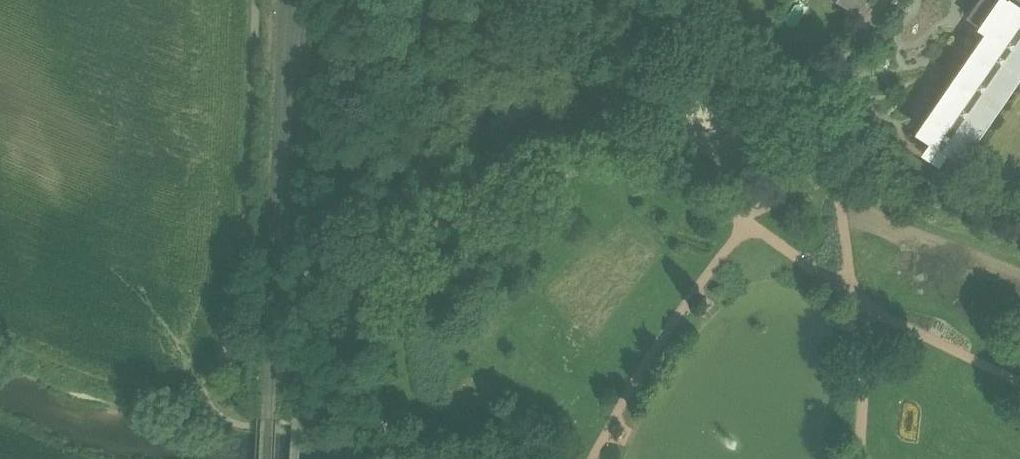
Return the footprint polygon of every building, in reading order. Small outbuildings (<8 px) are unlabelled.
[(857,9),(863,0),(844,0),(857,9)] [(910,0),(897,0),(889,15),(899,20),(910,0)] [(1013,0),(1011,3),(1007,0),(1003,0),(985,26),(992,31),(923,130),(937,139),(929,151),(940,159),(948,147),(962,156),(1019,73),(1019,5),(1013,0)] [(968,14),(985,26),(1003,0),(978,0),(968,14)]
